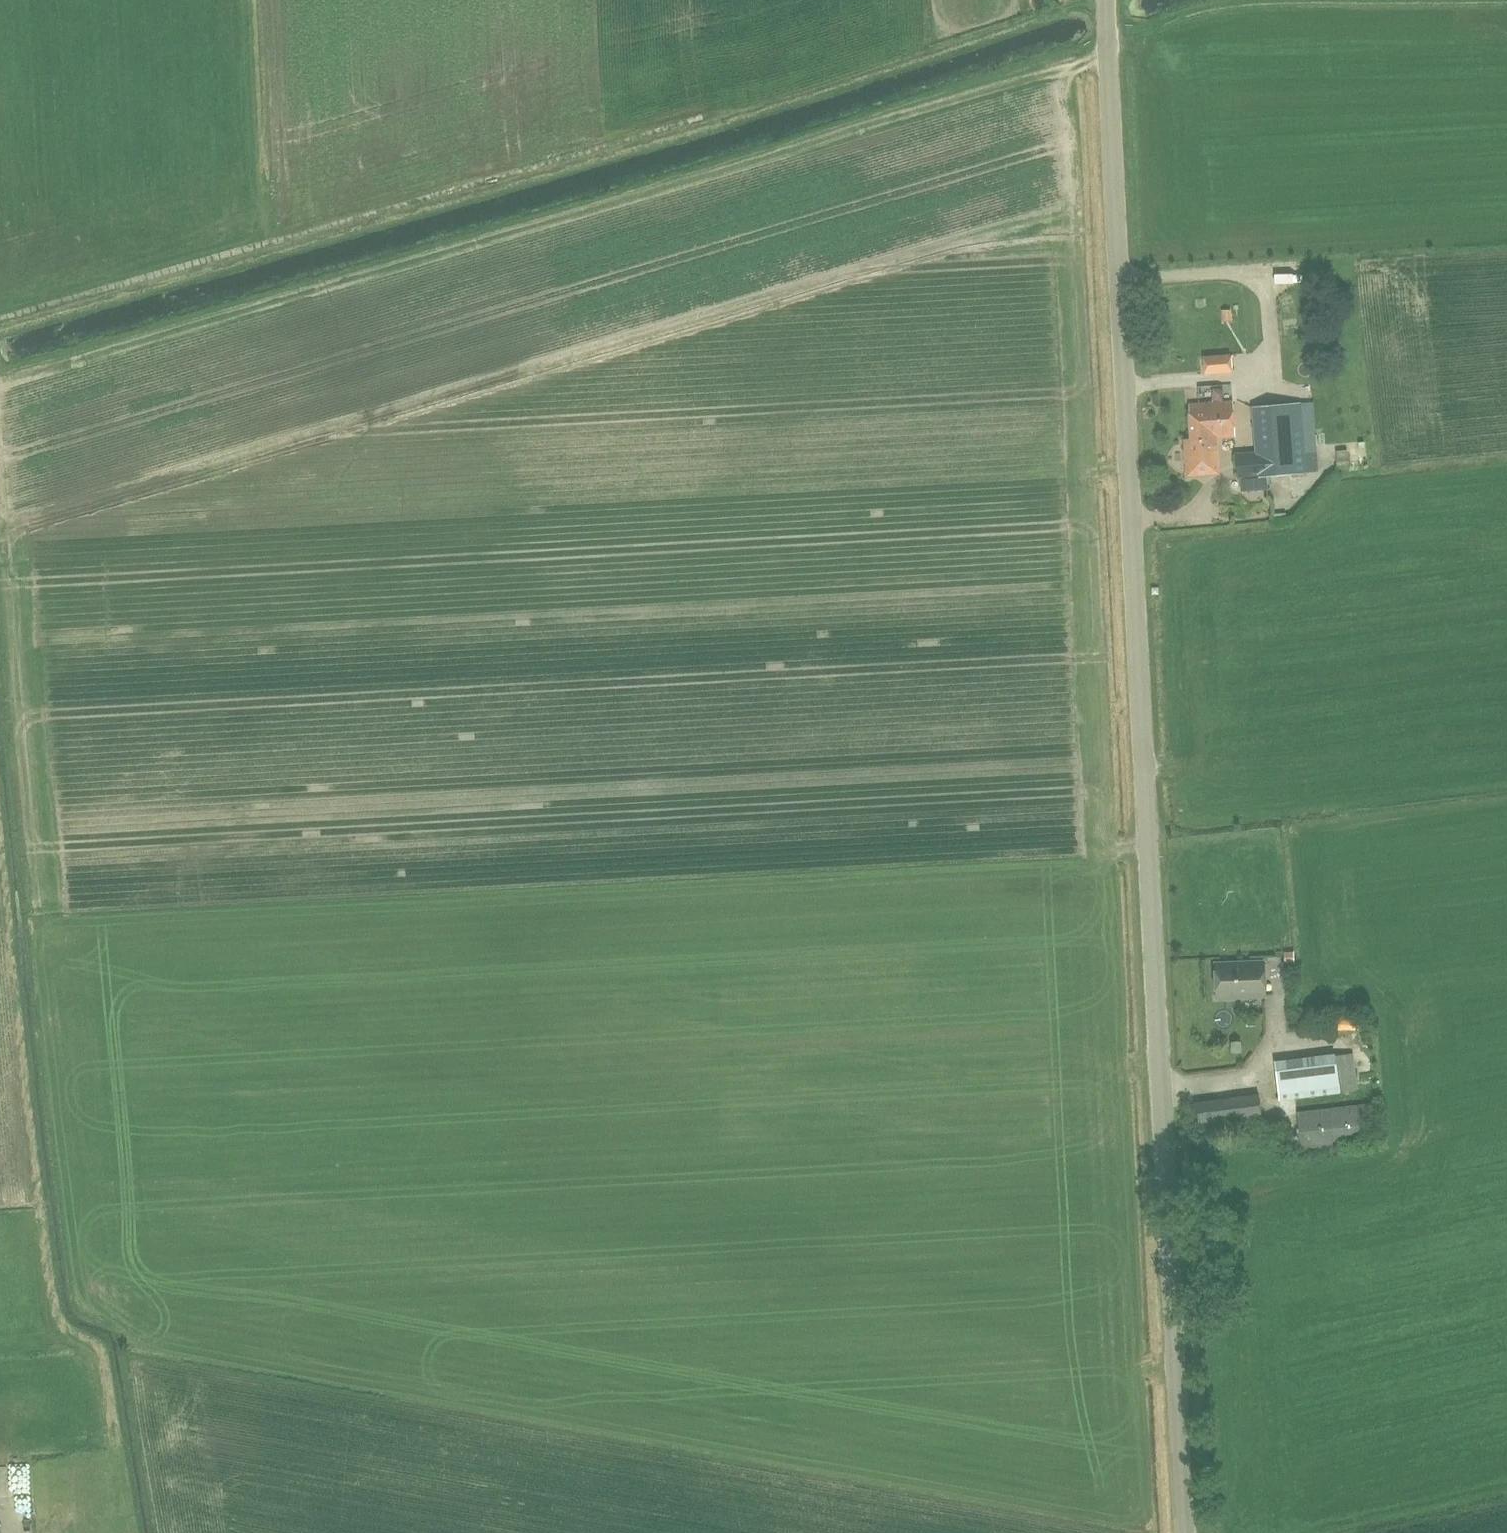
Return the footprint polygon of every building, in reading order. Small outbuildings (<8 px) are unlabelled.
[(1204,374),(1231,372),(1230,355),(1203,357),(1204,374)] [(1188,404),(1191,439),(1215,437),(1235,436),(1232,401),(1188,404)] [(1268,490),(1267,476),(1304,473),(1303,452),(1317,451),(1313,402),(1252,407),(1255,452),(1236,454),(1238,478),(1239,478),(1240,492),(1268,490)] [(1217,472),(1215,437),(1191,439),(1185,439),(1187,475),(1217,472)] [(1217,997),(1263,995),(1262,962),(1216,963),(1217,997)] [(1279,1100),(1357,1087),(1352,1051),(1275,1058),(1279,1100)] [(1201,1132),(1261,1122),(1257,1093),(1196,1102),(1201,1132)] [(1302,1148),(1372,1140),(1367,1100),(1298,1108),(1302,1148)]
